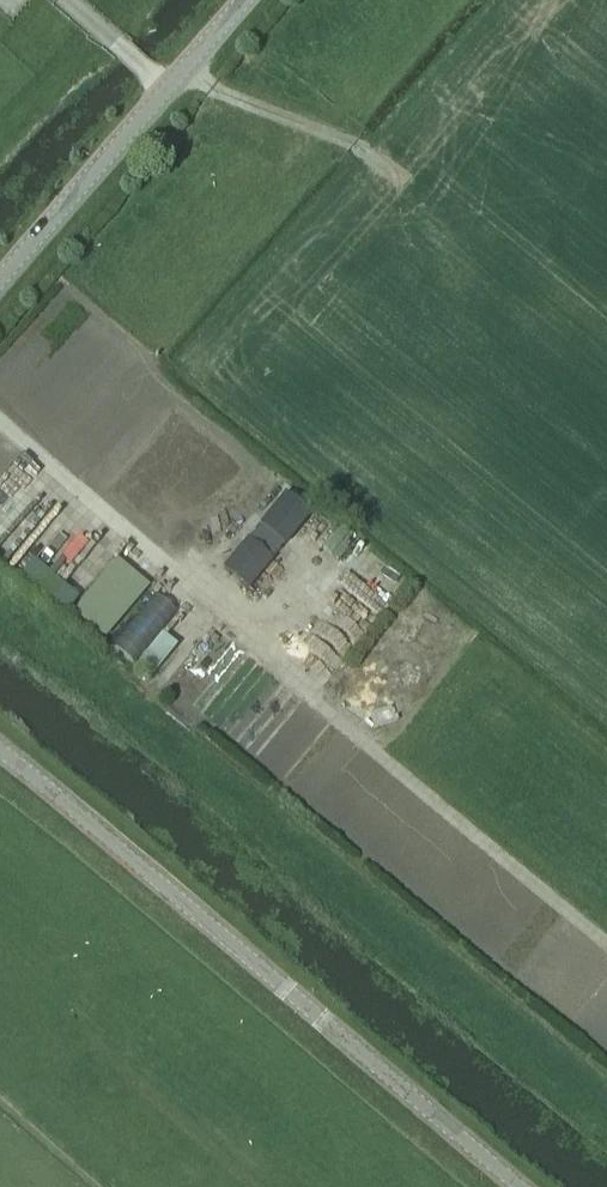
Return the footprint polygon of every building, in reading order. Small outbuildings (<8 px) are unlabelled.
[(287,496),(224,571),(245,589),(309,514),(287,496)] [(341,527),(322,548),(331,555),(349,534),(341,527)] [(359,560),(350,571),(356,576),(364,565),(359,560)] [(151,591),(108,644),(135,666),(162,633),(178,613),(151,591)] [(150,673),(153,676),(177,645),(162,633),(138,664),(150,673)]
